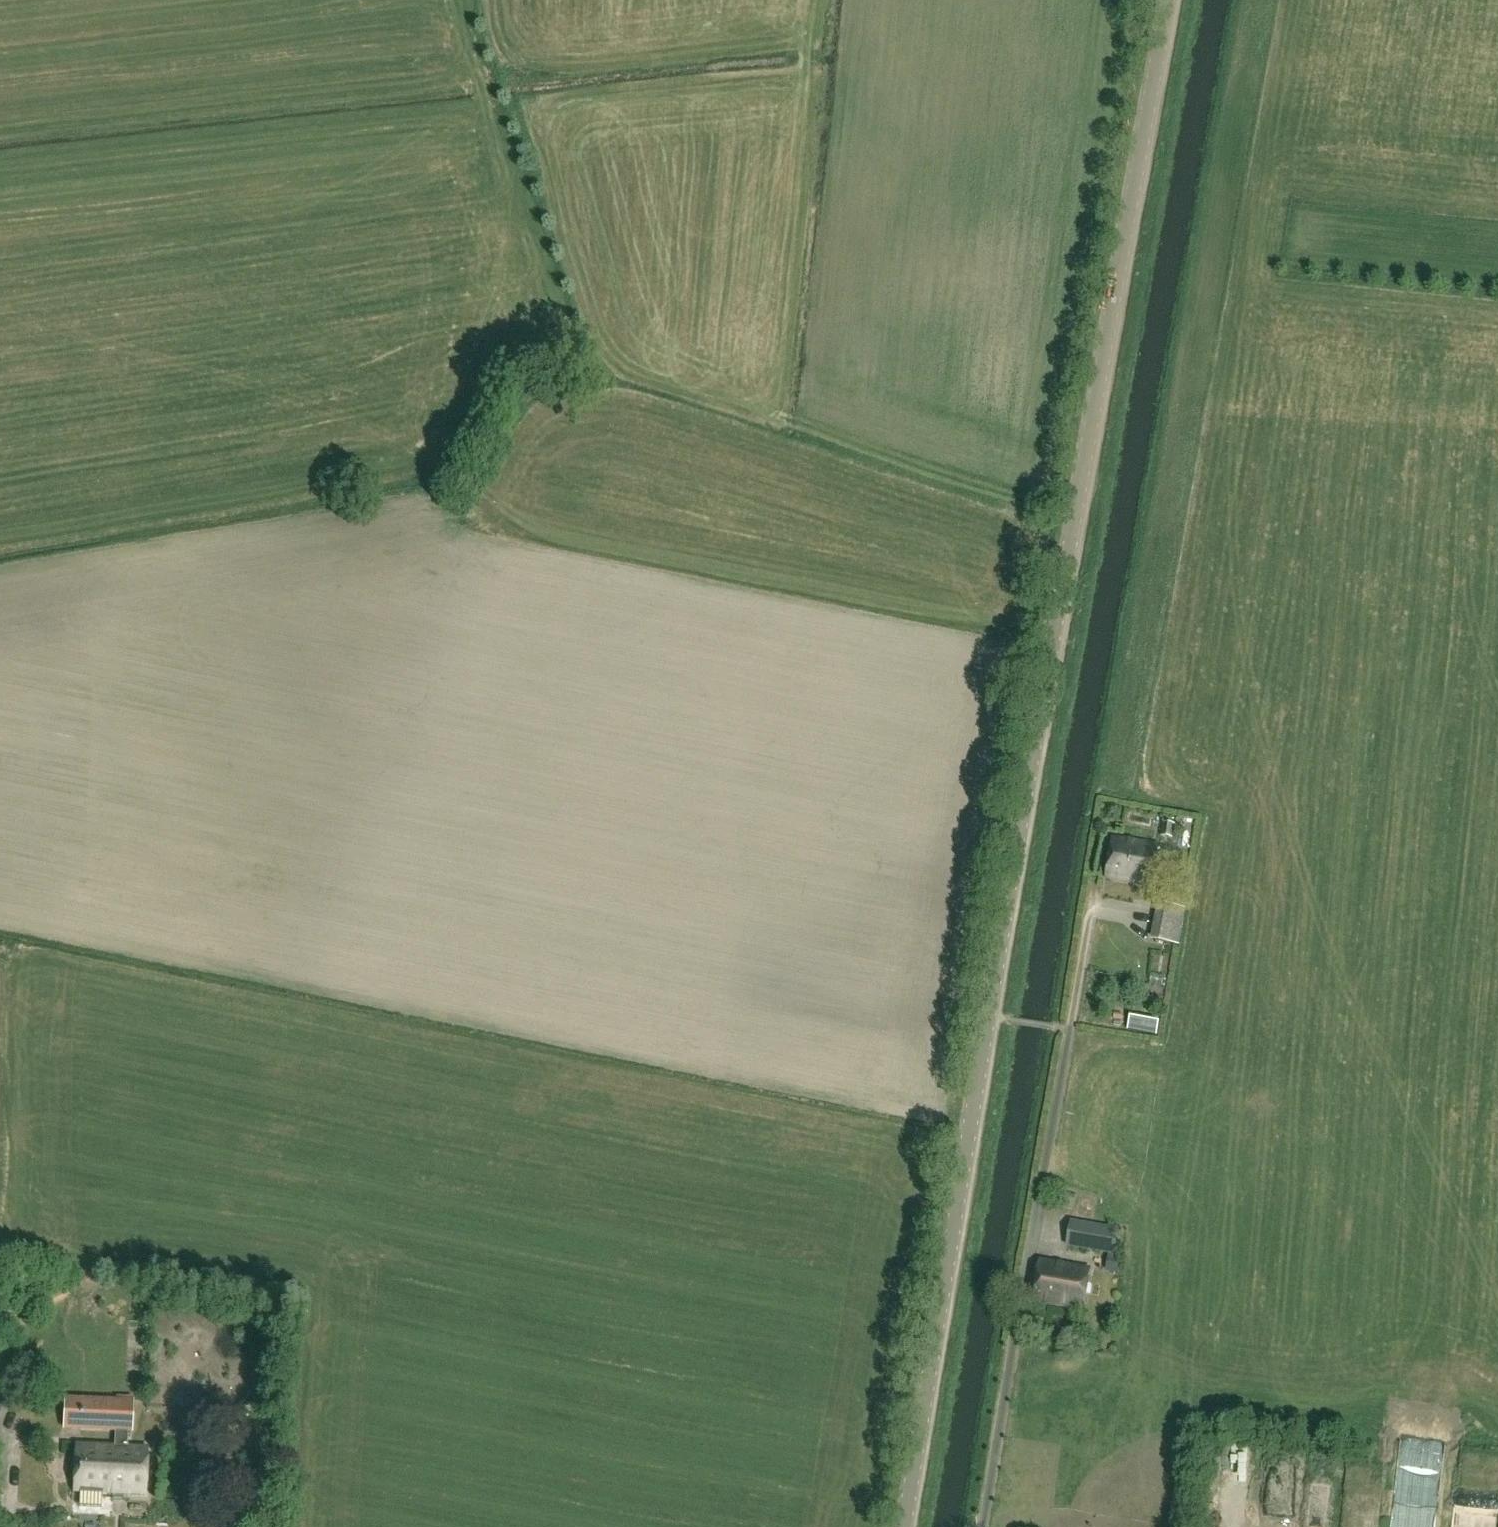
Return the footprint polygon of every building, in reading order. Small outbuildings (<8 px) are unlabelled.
[(1114,839),(1107,878),(1151,886),(1158,846),(1114,839)] [(1161,905),(1155,940),(1175,944),(1182,908),(1161,905)] [(1071,1222),(1067,1245),(1114,1254),(1119,1231),(1071,1222)] [(1090,1271),(1040,1262),(1033,1301),(1083,1310),(1090,1271)] [(115,1432),(114,1448),(76,1446),(74,1492),(145,1496),(148,1449),(128,1448),(128,1432),(132,1432),(133,1402),(82,1400),(80,1430),(115,1432)]
